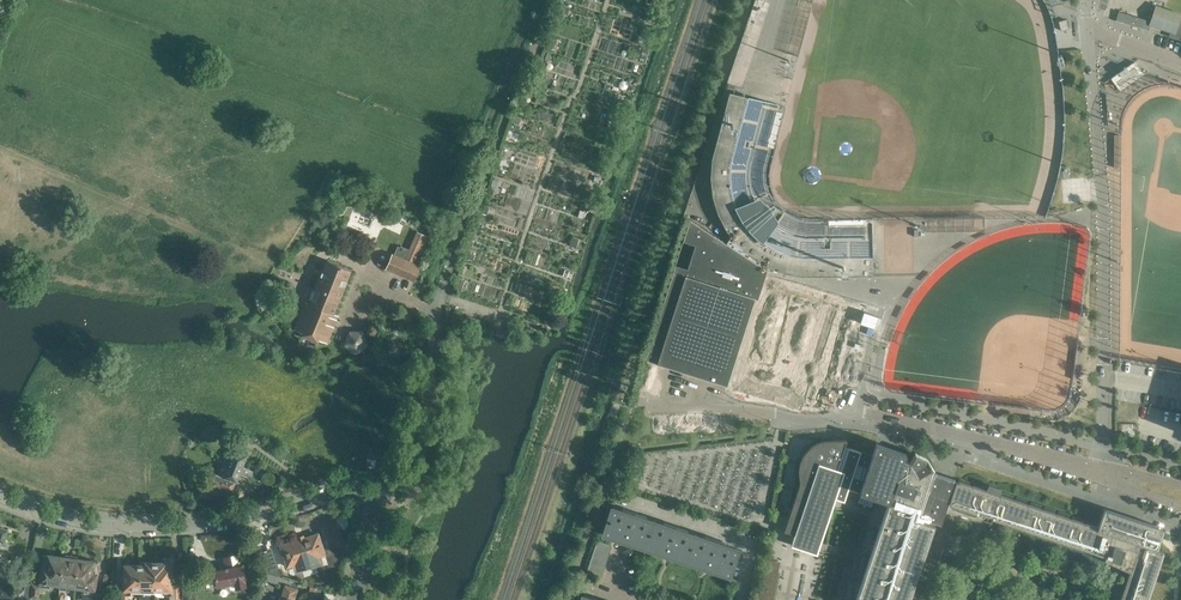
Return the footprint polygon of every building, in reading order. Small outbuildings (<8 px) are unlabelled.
[(1156,6),(1150,24),(1173,31),(1171,37),(1180,40),(1180,14),(1156,6)] [(1118,10),(1116,19),(1147,29),(1150,20),(1118,10)] [(1068,28),(1066,19),(1058,21),(1058,22),(1061,30),(1068,28)] [(1134,61),(1111,78),(1119,90),(1143,73),(1134,61)] [(768,104),(749,99),(739,137),(734,135),(732,141),(738,143),(733,162),(732,176),(733,191),(738,205),(741,212),(739,212),(743,220),(745,223),(742,224),(746,229),(748,227),(751,231),(757,237),(759,235),(764,240),(777,247),(790,252),(805,255),(872,254),(872,223),(865,223),(865,219),(860,219),(860,220),(858,220),(858,219),(837,219),(837,220),(835,221),(835,219),(828,219),(828,221),(816,221),(809,221),(800,220),(794,218),(788,215),(781,210),(775,203),(770,196),(767,189),(766,182),(765,174),(766,168),(768,159),(771,147),(773,147),(775,141),(773,140),(774,138),(775,139),(780,119),(779,118),(780,116),(781,117),(782,111),(781,111),(783,106),(768,102),(768,104)] [(645,356),(644,358),(685,371),(727,384),(754,299),(754,297),(758,298),(764,278),(767,268),(764,267),(745,254),(726,242),(708,230),(689,218),(681,244),(672,271),(661,308),(649,345),(645,356)] [(394,253),(392,253),(385,268),(414,281),(421,265),(419,264),(430,237),(417,231),(409,250),(398,245),(394,253)] [(327,260),(309,303),(306,301),(294,328),(303,332),(302,335),(317,342),(319,339),(327,342),(338,315),(333,313),(351,270),(327,260)] [(754,299),(727,384),(797,407),(799,400),(822,407),(827,393),(826,392),(851,312),(829,305),(831,301),(769,282),(762,302),(754,299)] [(347,328),(346,350),(367,351),(368,329),(347,328)] [(1078,379),(1078,375),(1079,375),(1080,366),(1079,366),(1082,347),(1076,346),(1072,379),(1078,379)] [(995,409),(1027,413),(1028,407),(996,403),(995,409)] [(1162,530),(1103,510),(1097,525),(1086,522),(1085,523),(1082,523),(1083,521),(1072,517),(1073,517),(1071,519),(1068,518),(1068,516),(1069,516),(1058,512),(1057,514),(1054,513),(1055,511),(1043,508),(1042,509),(1040,508),(1040,507),(1029,503),(1028,505),(1026,504),(1026,502),(1015,498),(1014,500),(1012,499),(1012,497),(1001,494),(1000,495),(998,495),(1000,488),(988,484),(985,490),(983,490),(983,488),(972,484),(971,486),(969,485),(969,483),(958,479),(957,481),(953,480),(932,473),(933,469),(927,458),(915,453),(910,461),(903,459),(906,452),(876,442),(872,455),(845,446),(846,440),(829,441),(822,442),(816,444),(809,448),(803,455),(800,463),(799,469),(799,476),(800,480),(799,487),(784,530),(794,534),(791,545),(817,553),(835,498),(844,501),(848,489),(858,492),(854,505),(872,511),(877,497),(888,501),(855,599),(909,599),(935,523),(917,517),(925,494),(1105,553),(1105,554),(1110,555),(1109,558),(1118,561),(1117,566),(1128,570),(1118,599),(1144,599),(1161,549),(1156,548),(1162,530)] [(210,485),(211,485),(208,491),(221,497),(223,493),(229,495),(234,481),(236,482),(239,474),(253,479),(258,467),(251,464),(249,468),(242,466),(246,455),(242,453),(245,446),(232,441),(229,448),(228,448),(218,475),(214,473),(210,485)] [(281,457),(288,460),(291,453),(284,449),(281,457)] [(622,510),(613,507),(604,534),(612,538),(613,536),(637,544),(636,546),(646,547),(654,520),(645,517),(646,515),(634,511),(623,507),(622,510)] [(664,523),(654,520),(646,547),(654,552),(654,550),(678,558),(678,560),(687,561),(696,534),(687,531),(687,528),(665,521),(664,523)] [(315,557),(324,554),(318,534),(280,545),(281,547),(278,547),(280,553),(282,553),(288,572),(297,569),(295,563),(305,560),(307,567),(317,563),(315,557)] [(705,537),(696,534),(687,561),(695,566),(696,564),(720,572),(719,574),(729,575),(738,547),(728,545),(729,542),(706,535),(705,537)] [(597,540),(595,547),(609,551),(611,544),(597,540)] [(595,547),(593,554),(606,558),(609,551),(595,547)] [(266,572),(280,577),(281,576),(274,551),(258,555),(262,573),(266,572)] [(593,554),(591,560),(604,565),(606,558),(593,554)] [(22,599),(29,599),(29,597),(38,598),(38,593),(44,593),(45,587),(49,588),(49,584),(59,585),(58,589),(59,589),(63,559),(63,558),(47,555),(46,563),(45,563),(44,567),(42,566),(40,586),(26,584),(22,599)] [(208,571),(200,573),(202,587),(215,585),(215,586),(234,583),(235,588),(245,586),(244,580),(245,580),(242,565),(240,565),(238,555),(223,557),(224,563),(218,564),(219,569),(212,570),(214,581),(210,581),(208,571)] [(154,590),(155,590),(155,595),(167,595),(167,599),(178,599),(178,598),(178,585),(172,585),(172,566),(172,557),(163,557),(163,563),(155,563),(154,590)] [(63,559),(59,589),(65,590),(65,586),(75,587),(78,561),(63,559)] [(75,587),(84,589),(83,599),(101,599),(102,594),(101,594),(101,593),(94,592),(94,593),(93,593),(93,594),(92,594),(93,589),(94,589),(96,574),(94,573),(94,569),(95,562),(78,560),(78,561),(75,587)] [(591,560),(588,567),(602,572),(604,565),(591,560)] [(145,565),(140,565),(140,590),(154,590),(155,563),(145,563),(145,565)] [(140,565),(123,565),(123,585),(115,585),(115,599),(127,599),(127,595),(130,595),(130,590),(140,590),(140,565)] [(602,572),(588,567),(586,574),(600,579),(602,572)] [(764,570),(759,599),(774,599),(779,573),(764,570)] [(280,577),(266,572),(261,586),(264,587),(268,581),(278,584),(280,577)] [(13,592),(11,599),(22,599),(26,584),(25,589),(16,587),(15,593),(13,592)] [(297,589),(285,585),(280,599),(293,599),(297,589)] [(11,599),(13,592),(0,587),(0,595),(11,599)]
